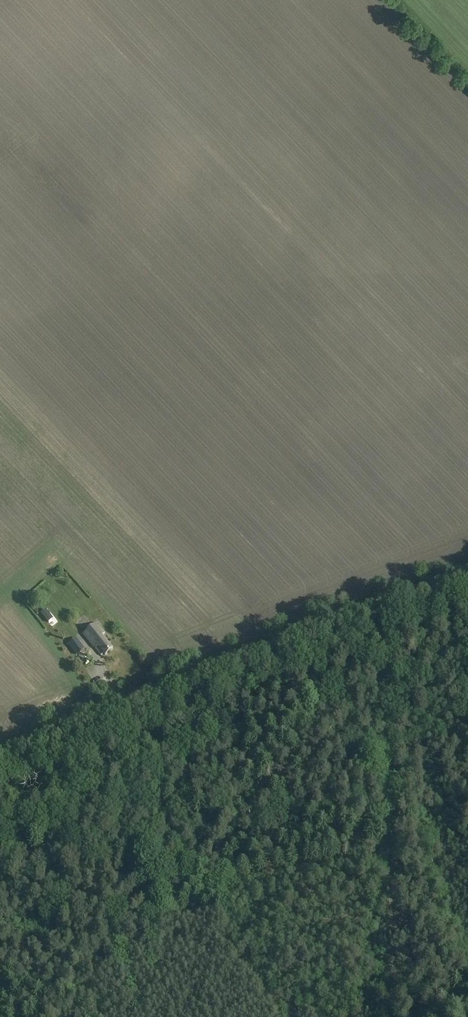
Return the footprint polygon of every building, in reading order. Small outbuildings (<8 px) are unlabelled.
[(33,610),(23,614),(28,625),(38,620),(33,610)] [(46,610),(41,614),(45,618),(50,614),(46,610)] [(105,656),(113,649),(103,636),(105,634),(97,624),(84,634),(101,655),(104,654),(105,656)] [(90,642),(82,632),(77,635),(85,646),(90,642)] [(55,633),(48,637),(58,657),(66,653),(55,633)] [(67,644),(75,655),(84,649),(76,638),(67,644)]
